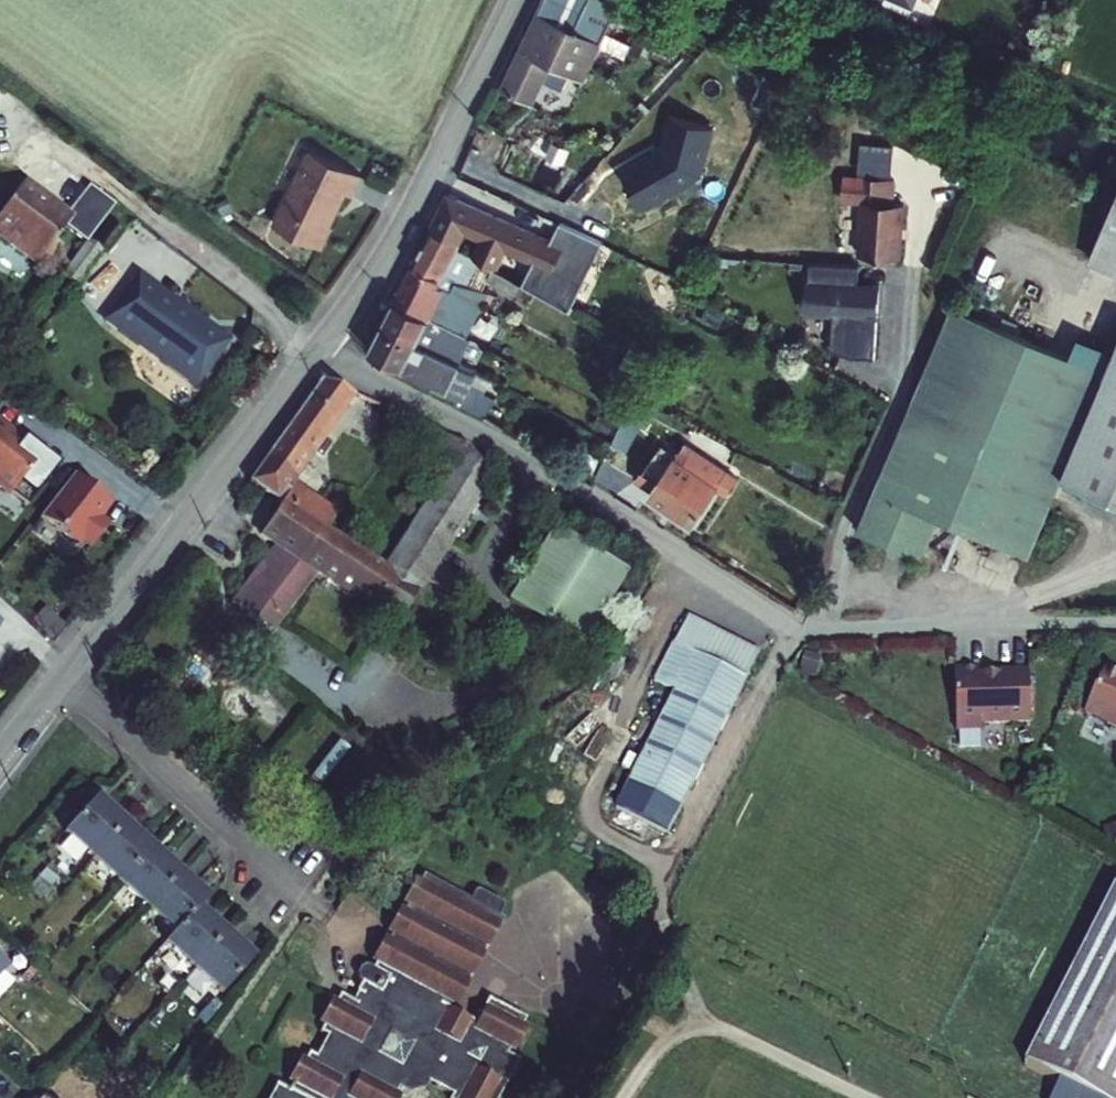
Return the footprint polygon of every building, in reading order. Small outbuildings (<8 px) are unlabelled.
[(598,0),(541,0),(532,18),(594,47),(612,7),(604,3),(598,0)] [(594,47),(532,18),(497,94),(527,107),(545,70),(576,85),(594,47)] [(621,171),(643,209),(700,175),(713,128),(670,116),(662,146),(621,171)] [(350,176),(298,157),(271,233),(323,252),(333,226),(324,223),(335,193),(342,196),(350,176)] [(899,170),(839,167),(838,197),(856,198),(854,253),(910,255),(913,195),(899,194),(899,170)] [(84,186),(65,214),(18,180),(0,206),(0,240),(35,265),(61,229),(81,243),(60,273),(76,284),(101,249),(87,239),(110,205),(84,186)] [(562,253),(446,198),(431,229),(461,243),(458,248),(497,267),(507,247),(554,270),(562,253)] [(461,243),(431,229),(414,268),(439,280),(436,286),(481,309),(501,319),(511,300),(489,293),(497,280),(520,292),(525,285),(494,271),(497,267),(458,248),(461,243)] [(1104,261),(1115,266),(1115,232),(1104,261)] [(859,284),(860,265),(810,262),(806,312),(834,313),(832,349),(854,356),(877,357),(880,285),(859,284)] [(94,312),(186,377),(217,333),(125,267),(94,312)] [(439,280),(414,268),(395,305),(434,326),(464,341),(481,309),(436,286),(439,280)] [(381,294),(353,350),(364,355),(391,300),(381,294)] [(434,326),(395,305),(383,328),(447,361),(455,346),(430,333),(434,326)] [(1106,375),(954,311),(860,531),(920,556),(937,516),(1027,554),(1055,489),(1115,515),(1115,352),(1106,375)] [(447,361),(383,328),(370,353),(462,401),(475,376),(447,361)] [(654,405),(636,396),(619,431),(633,438),(645,416),(648,418),(654,405)] [(339,412),(309,400),(244,499),(274,521),(251,555),(268,565),(160,713),(288,807),(351,723),(264,659),(313,595),(386,638),(476,496),(453,465),(423,450),(408,484),(430,497),(372,587),(313,551),(326,533),(299,515),(298,493),(289,486),(339,412)] [(0,420),(0,484),(11,492),(41,450),(22,436),(19,439),(9,432),(11,428),(0,420)] [(653,498),(695,523),(716,489),(726,495),(736,478),(684,447),(678,457),(661,447),(639,483),(656,493),(653,498)] [(73,470),(38,513),(72,541),(79,532),(91,541),(106,523),(94,514),(107,498),(73,470)] [(494,607),(518,621),(566,552),(539,535),(494,607)] [(605,575),(566,552),(518,621),(560,646),(605,575)] [(745,662),(674,626),(643,688),(663,698),(605,814),(657,840),(745,662)] [(971,678),(971,670),(941,670),(942,733),(967,732),(967,725),(1015,725),(1015,673),(982,673),(982,678),(971,678)] [(1112,686),(1113,683),(1092,673),(1071,717),(1115,738),(1115,688),(1112,686)] [(89,874),(121,839),(92,816),(60,849),(89,874)] [(118,898),(150,865),(121,839),(89,874),(118,898)] [(147,925),(178,891),(150,865),(118,898),(147,925)] [(432,1015),(423,1033),(404,1021),(413,1005),(409,1002),(457,910),(485,924),(489,918),(489,912),(487,908),(468,899),(462,899),(457,901),(455,907),(408,885),(405,890),(399,887),(387,912),(393,914),(389,920),(385,919),(373,940),(378,943),(374,950),(369,947),(357,971),(362,973),(361,978),(354,977),(348,978),(345,982),(344,987),(345,991),(350,997),(347,1005),(352,1006),(347,1016),(330,1006),(327,1013),(321,1010),(309,1034),(316,1037),(311,1044),(318,1047),(306,1068),(300,1065),(297,1071),(291,1069),(278,1093),(285,1096),(283,1097),(389,1097),(382,1093),(386,1086),(402,1082),(430,1097),(489,1097),(492,1090),(501,1088),(507,1072),(503,1066),(492,1061),(495,1055),(501,1057),(511,1035),(506,1033),(510,1025),(472,1006),(460,1029),(437,1018),(432,1015)] [(1101,888),(1014,1066),(1051,1084),(1044,1097),(1115,1097),(1115,895),(1101,888)] [(175,948),(195,926),(205,915),(178,891),(147,925),(175,948)] [(437,1018),(485,924),(457,910),(409,1002),(413,1005),(404,1021),(423,1033),(432,1015),(437,1018)] [(196,983),(224,951),(195,926),(175,948),(166,956),(196,983)] [(223,1005),(251,975),(224,951),(196,983),(223,1005)]
